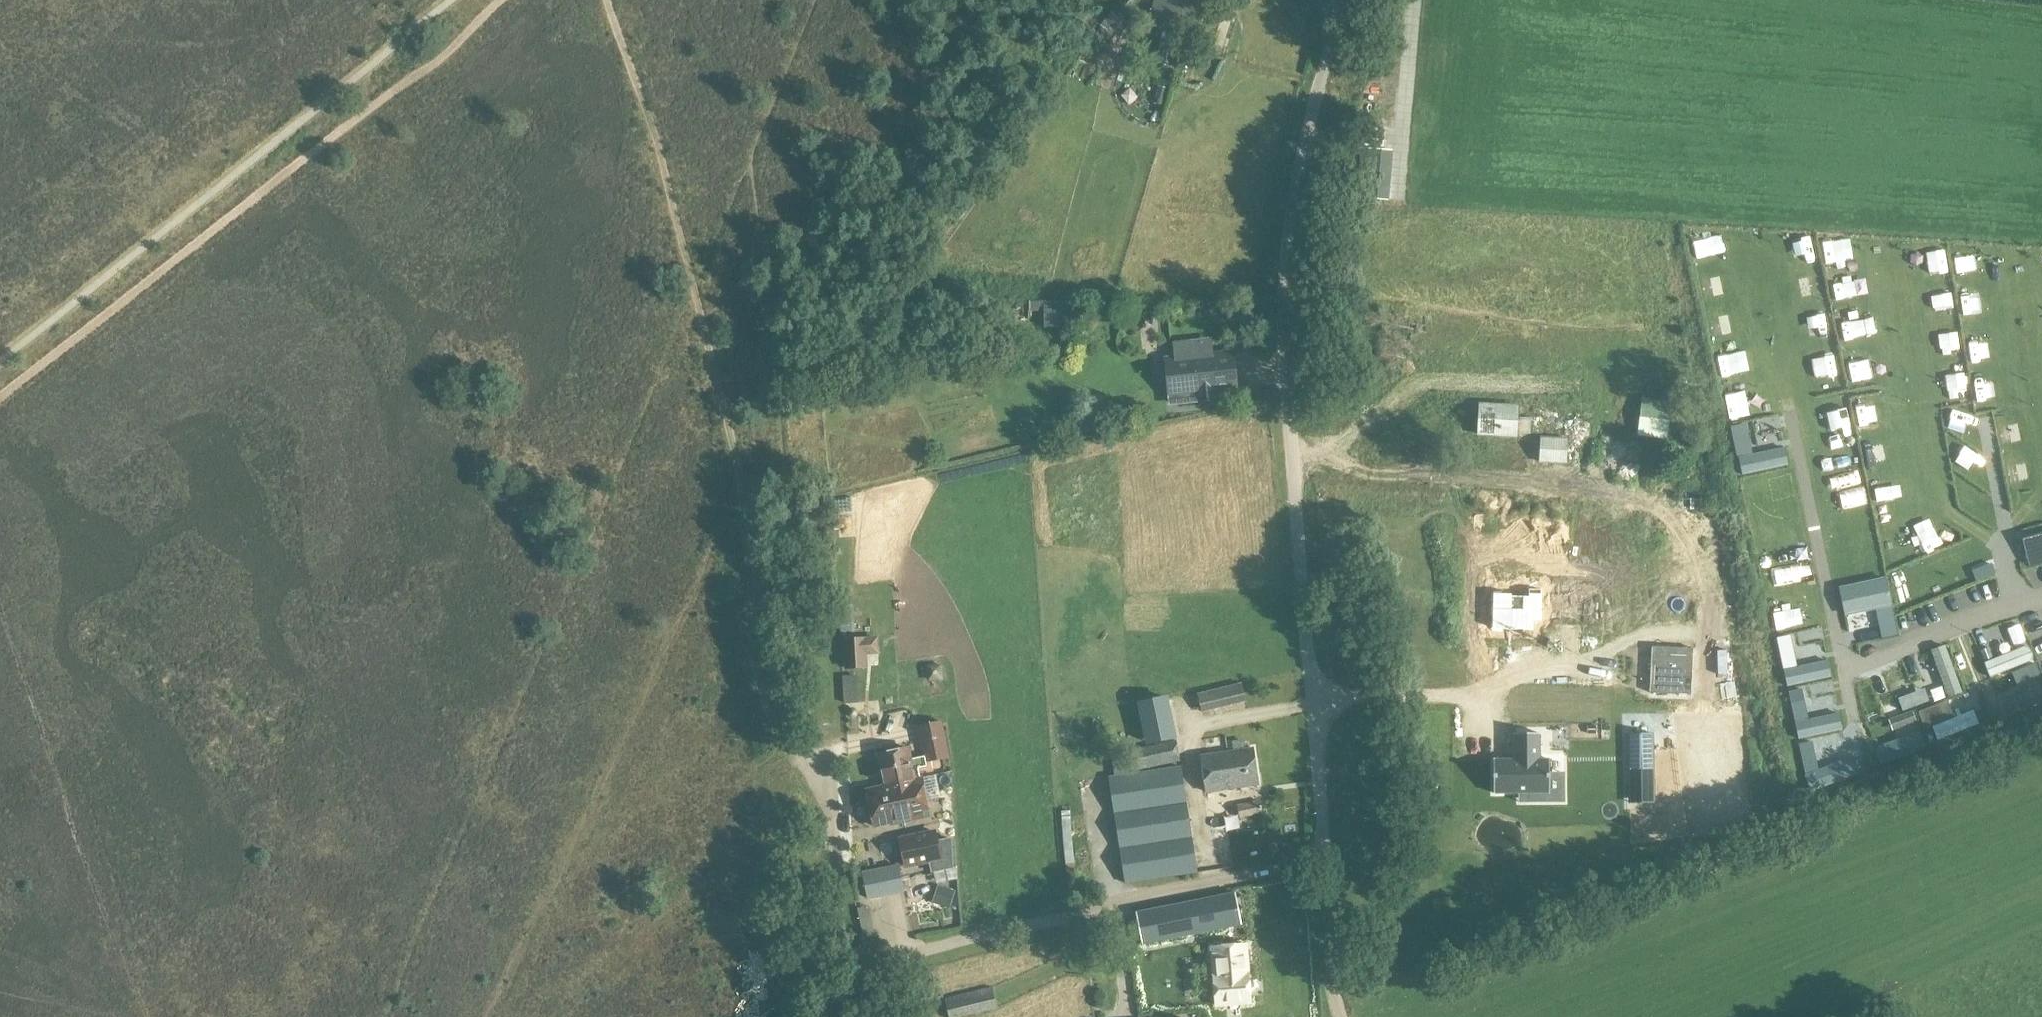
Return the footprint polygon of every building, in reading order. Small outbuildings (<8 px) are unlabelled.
[(1174,344),(1175,355),(1163,356),(1167,395),(1197,392),(1198,400),(1216,398),(1215,390),(1231,389),(1227,353),(1205,355),(1204,341),(1174,344)] [(1631,424),(1661,428),(1666,394),(1636,390),(1631,424)] [(1551,459),(1553,460),(1554,426),(1533,425),(1533,424),(1522,424),(1522,425),(1500,424),(1499,458),(1522,458),(1521,482),(1550,483),(1551,459)] [(1558,426),(1557,461),(1615,462),(1615,427),(1558,426)] [(2021,537),(2029,567),(2041,563),(2041,531),(2021,537)] [(1875,610),(1890,606),(1891,606),(1885,578),(1838,588),(1844,616),(1875,610)] [(1495,595),(1495,625),(1537,625),(1538,617),(1578,617),(1579,588),(1528,588),(1528,596),(1495,595)] [(845,637),(845,668),(868,668),(868,655),(879,655),(879,636),(845,637)] [(1652,647),(1652,683),(1693,683),(1693,648),(1652,647)] [(1202,713),(1245,702),(1240,682),(1198,693),(1202,713)] [(1177,737),(1168,696),(1137,702),(1146,744),(1177,737)] [(1807,720),(1794,723),(1797,740),(1841,730),(1838,713),(1807,720)] [(925,762),(926,761),(949,757),(942,721),(917,725),(923,756),(925,762)] [(1879,765),(1925,748),(1919,732),(1873,749),(1879,765)] [(1513,759),(1493,759),(1493,793),(1528,793),(1528,801),(1546,801),(1546,793),(1549,792),(1549,759),(1539,759),(1539,733),(1513,733),(1513,759)] [(1652,734),(1628,734),(1629,798),(1629,802),(1653,802),(1653,798),(1652,734)] [(1136,770),(1180,761),(1176,741),(1132,750),(1136,770)] [(885,787),(868,791),(876,826),(898,822),(898,824),(930,817),(920,768),(927,766),(926,761),(925,762),(923,756),(909,759),(907,749),(905,750),(905,747),(902,746),(890,748),(888,751),(889,753),(879,755),(885,787)] [(1259,783),(1254,747),(1202,755),(1208,791),(1259,783)] [(1816,771),(1804,776),(1811,792),(1858,773),(1851,757),(1816,771)] [(1199,874),(1180,767),(1109,778),(1125,884),(1199,874)] [(1259,800),(1237,804),(1240,818),(1262,813),(1259,800)] [(907,866),(929,861),(932,872),(953,868),(951,838),(938,841),(936,832),(901,839),(907,866)] [(867,900),(890,895),(884,867),(880,868),(878,857),(862,860),(864,871),(862,872),(867,900)] [(898,864),(884,867),(890,895),(904,892),(898,864)] [(948,895),(949,876),(927,876),(926,894),(948,895)] [(1235,892),(1137,912),(1143,943),(1241,924),(1235,892)] [(1251,1003),(1248,974),(1247,964),(1251,961),(1250,951),(1245,949),(1245,946),(1212,950),(1218,1007),(1251,1003)] [(996,1009),(991,988),(945,999),(949,1016),(962,1016),(996,1009)]
